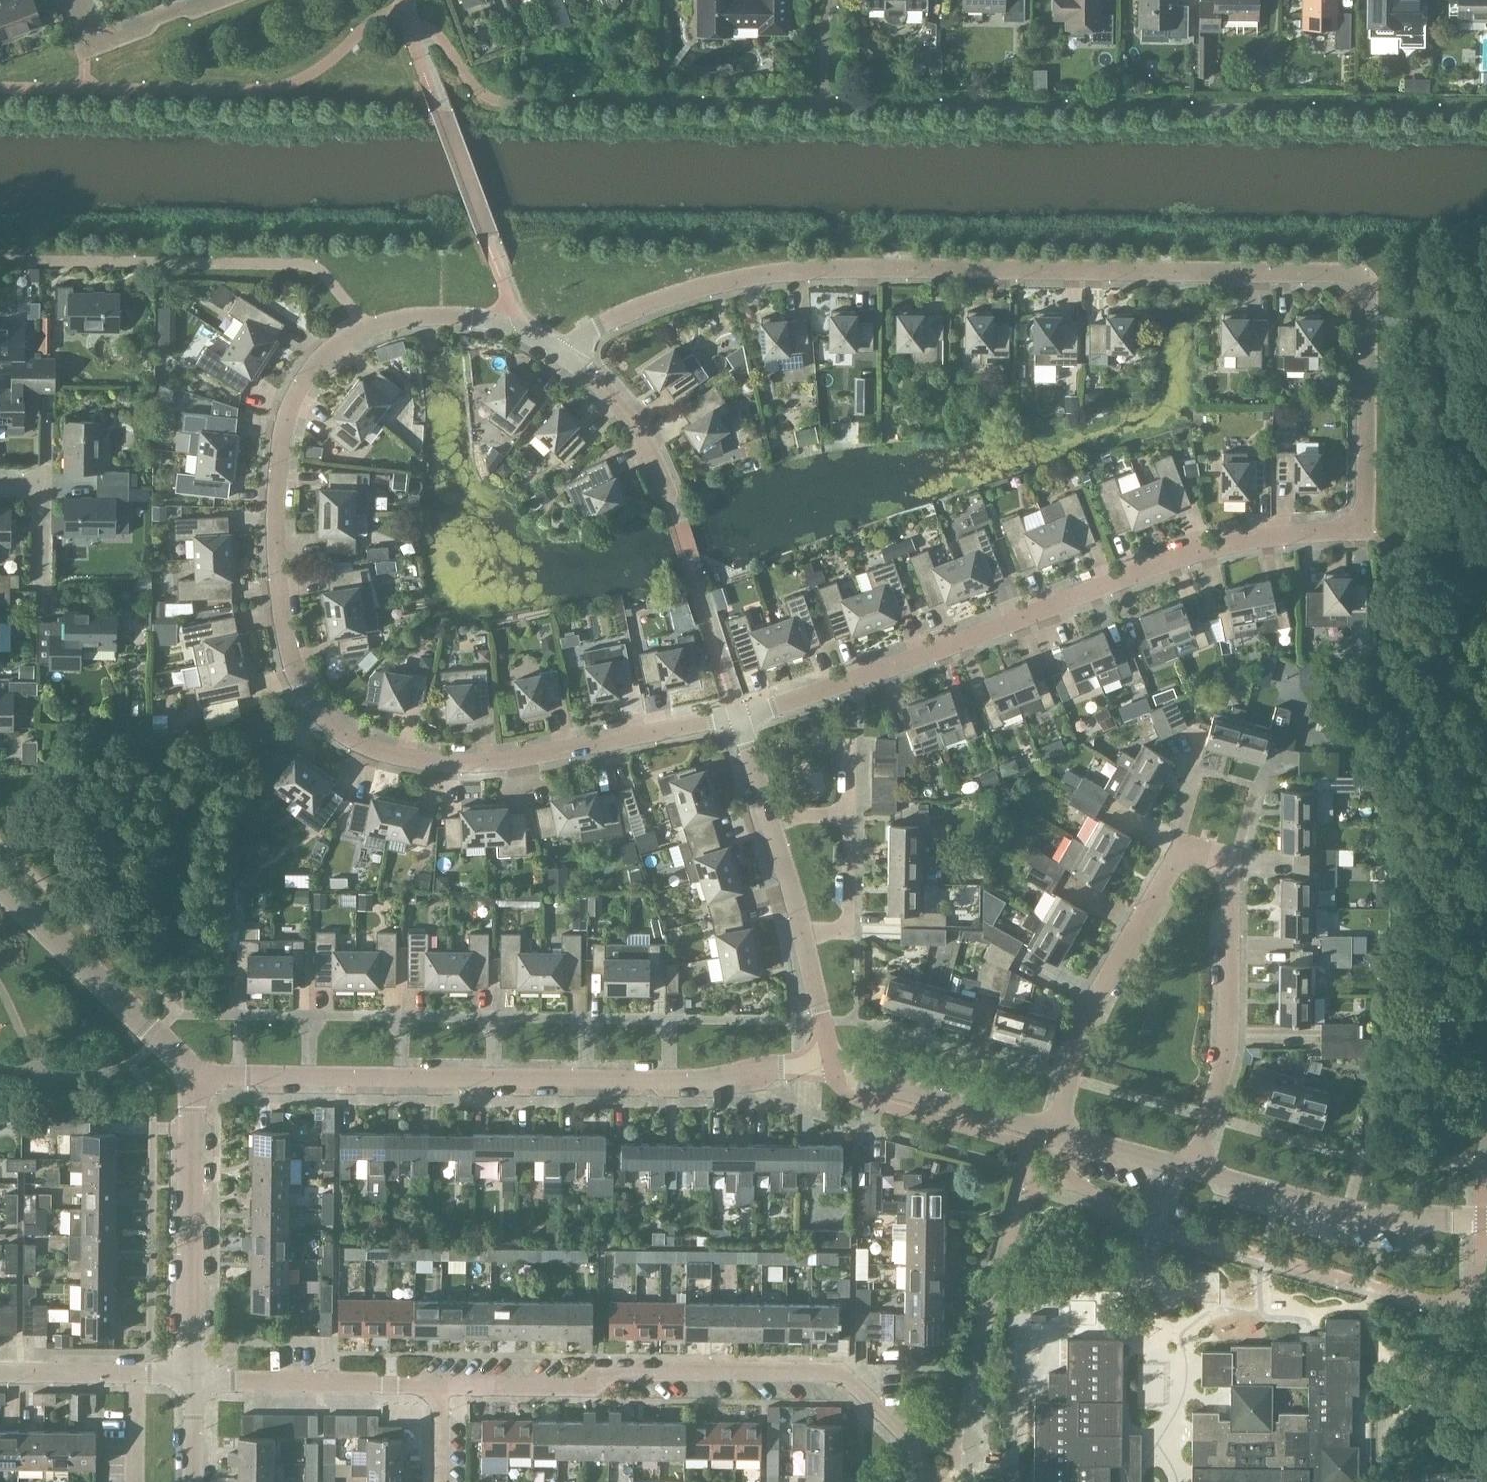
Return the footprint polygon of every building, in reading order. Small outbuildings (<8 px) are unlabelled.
[(11,0),(0,0),(0,38),(2,42),(19,36),(18,33),(42,24),(33,0),(12,0),(11,0)] [(464,8),(486,0),(461,0),(464,8)] [(550,2),(555,24),(569,21),(564,0),(558,0),(550,2)] [(786,0),(698,0),(698,34),(731,34),(731,25),(759,25),(759,32),(786,32),(786,0)] [(906,8),(927,9),(927,0),(862,0),(862,8),(883,8),(883,13),(883,14),(884,16),(885,18),(885,19),(887,20),(889,22),(891,23),(892,23),(894,23),(897,23),(899,22),(900,22),(901,21),(903,19),(904,18),(904,17),(905,16),(905,15),(906,13),(906,8)] [(962,8),(1003,9),(1003,21),(1024,21),(1024,0),(963,0),(962,8)] [(1112,43),(1112,13),(1098,13),(1098,0),(1053,0),(1053,17),(1067,17),(1067,28),(1090,28),(1090,42),(1112,43)] [(1187,5),(1173,4),(1173,0),(1139,0),(1139,26),(1168,26),(1167,36),(1187,37),(1187,5)] [(1199,29),(1219,29),(1219,18),(1257,18),(1257,0),(1213,0),(1213,1),(1199,1),(1199,29)] [(1303,28),(1334,28),(1334,48),(1350,48),(1350,12),(1336,12),(1336,0),(1303,0),(1303,28)] [(1424,24),(1424,0),(1368,0),(1368,27),(1399,27),(1399,36),(1424,36),(1424,24)] [(1458,19),(1486,19),(1486,0),(1448,0),(1448,18),(1458,19)] [(935,49),(936,22),(935,22),(924,19),(924,21),(922,27),(920,29),(917,33),(915,35),(910,38),(908,39),(913,47),(913,49),(935,49)] [(119,293),(73,293),(73,284),(56,284),(56,318),(57,318),(57,316),(68,316),(68,329),(87,329),(87,327),(116,327),(116,329),(119,329),(119,293)] [(234,339),(266,360),(278,341),(274,339),(284,323),(239,295),(228,312),(245,322),(234,339)] [(855,311),(831,310),(830,348),(854,348),(854,351),(872,351),(872,323),(854,323),(855,311)] [(942,363),(942,339),(942,316),(921,315),(921,310),(897,310),(897,348),(910,348),(910,363),(942,363)] [(171,322),(182,329),(189,318),(178,311),(171,322)] [(991,311),(967,311),(967,349),(979,349),(979,363),(1008,363),(1008,323),(991,323),(991,311)] [(1034,339),(1034,364),(1076,364),(1076,324),(1059,324),(1059,312),(1035,311),(1035,322),(1031,325),(1030,328),(1030,332),(1031,336),(1034,339)] [(1107,364),(1107,352),(1107,350),(1130,350),(1131,313),(1107,312),(1107,324),(1088,324),(1088,364),(1107,364)] [(1246,314),(1222,314),(1222,324),(1219,327),(1217,330),(1217,334),(1219,338),(1222,341),(1222,351),(1235,351),(1235,366),(1261,366),(1261,342),(1267,342),(1267,319),(1246,319),(1246,314)] [(1296,326),(1278,326),(1277,354),(1283,354),(1283,370),(1306,371),(1306,352),(1319,352),(1320,315),(1296,314),(1296,326)] [(784,316),(760,318),(761,328),(758,331),(757,335),(757,339),(759,342),(763,345),(764,355),(777,354),(778,369),(804,367),(802,343),(808,342),(806,319),(785,321),(784,316)] [(40,359),(24,359),(24,324),(5,324),(5,326),(0,326),(0,360),(11,360),(11,372),(40,372),(40,359)] [(255,379),(266,360),(234,339),(223,357),(206,347),(196,363),(241,392),(251,376),(255,379)] [(688,355),(680,360),(673,349),(641,370),(655,390),(665,383),(675,398),(708,376),(695,356),(688,355)] [(40,359),(40,372),(40,385),(54,386),(54,359),(40,359)] [(1035,387),(1058,387),(1058,367),(1035,367),(1035,387)] [(496,407),(487,418),(510,436),(534,404),(520,393),(527,383),(508,369),(485,399),(496,407)] [(23,436),(23,425),(24,389),(23,389),(23,385),(40,385),(40,372),(11,372),(11,388),(0,388),(0,436),(23,436)] [(345,396),(374,419),(388,402),(389,403),(401,389),(379,372),(368,386),(358,378),(345,396)] [(723,454),(718,434),(726,429),(719,418),(731,410),(714,386),(681,408),(691,423),(681,430),(701,459),(723,454)] [(360,436),(374,419),(345,396),(331,413),(340,420),(329,434),(351,452),(362,438),(360,436)] [(562,404),(536,431),(553,448),(551,449),(565,462),(584,442),(571,429),(579,421),(562,404)] [(198,453),(237,457),(239,435),(235,435),(236,417),(183,411),(181,431),(191,432),(189,452),(198,453)] [(97,485),(129,485),(129,470),(102,470),(102,452),(100,452),(100,423),(102,423),(102,421),(66,420),(65,470),(97,471),(97,485)] [(1295,451),(1276,451),(1276,479),(1294,479),(1294,491),(1318,491),(1318,454),(1295,454),(1295,451)] [(1222,462),(1222,500),(1246,500),(1246,488),(1264,488),(1264,460),(1246,460),(1246,453),(1222,452),(1222,462)] [(235,479),(237,457),(198,453),(196,474),(177,472),(175,491),(228,497),(230,479),(235,479)] [(1140,486),(1154,523),(1175,514),(1173,510),(1190,503),(1170,454),(1152,461),(1159,479),(1140,486)] [(586,474),(564,484),(575,507),(588,501),(594,513),(603,509),(607,511),(611,511),(614,509),(617,506),(618,502),(628,498),(618,476),(614,478),(605,459),(584,468),(586,474)] [(316,489),(316,511),(353,512),(368,512),(369,472),(329,471),(328,489),(316,489)] [(1154,523),(1140,486),(1121,494),(1114,476),(1096,483),(1115,533),(1132,526),(1134,531),(1154,523)] [(96,498),(65,498),(65,534),(67,534),(67,532),(96,533),(96,534),(115,534),(115,532),(128,533),(128,515),(115,515),(115,499),(129,499),(129,485),(97,485),(96,498)] [(1045,524),(1059,560),(1080,552),(1078,547),(1095,541),(1075,491),(1057,498),(1064,516),(1045,524)] [(10,508),(0,508),(0,544),(10,544),(10,508)] [(353,534),(353,512),(316,511),(315,533),(327,534),(327,552),(355,552),(355,534),(353,534)] [(1059,560),(1045,524),(1026,532),(1018,513),(1000,521),(1020,570),(1036,564),(1038,568),(1059,560)] [(195,558),(234,556),(233,534),(228,534),(227,516),(174,519),(175,538),(194,537),(195,558)] [(953,560),(967,596),(988,588),(986,583),(1003,577),(983,527),(956,538),(963,556),(953,560)] [(967,596),(953,560),(934,567),(927,549),(909,556),(928,606),(945,600),(947,604),(967,596)] [(234,556),(195,558),(196,578),(177,579),(178,599),(231,596),(230,578),(235,578),(234,556)] [(862,593),(874,630),(895,622),(894,618),(911,612),(893,561),(866,571),(872,589),(862,593)] [(331,591),(319,593),(323,615),(374,607),(372,595),(368,567),(328,573),(331,591)] [(1306,592),(1305,625),(1325,625),(1325,621),(1347,621),(1347,625),(1365,625),(1366,613),(1366,585),(1348,585),(1348,573),(1324,573),(1324,593),(1306,592)] [(10,574),(0,574),(0,588),(10,588),(10,586),(19,586),(19,574),(10,574)] [(1256,632),(1289,625),(1284,599),(1273,602),(1268,579),(1246,583),(1256,632)] [(874,630),(862,593),(842,600),(836,581),(817,588),(835,638),(852,632),(854,637),(874,630)] [(1224,639),(1256,632),(1246,583),(1225,588),(1229,611),(1218,613),(1224,639)] [(0,588),(0,603),(9,603),(10,588),(0,588)] [(771,625),(784,661),(805,654),(803,649),(820,644),(802,593),(784,599),(790,618),(771,625)] [(1180,601),(1160,608),(1172,642),(1177,655),(1197,647),(1208,643),(1199,619),(1189,622),(1180,601)] [(164,606),(165,620),(191,619),(191,605),(164,606)] [(374,607),(323,615),(326,637),(338,635),(341,654),(351,667),(369,649),(366,631),(378,629),(374,607)] [(1147,638),(1136,642),(1146,667),(1166,659),(1177,655),(1172,642),(1160,608),(1139,616),(1147,638)] [(37,620),(36,662),(50,662),(50,667),(80,667),(80,647),(115,647),(115,639),(119,639),(119,629),(115,629),(115,611),(65,611),(65,620),(37,620)] [(784,661),(771,625),(751,631),(745,613),(726,619),(744,670),(761,664),(763,669),(784,661)] [(209,662),(247,654),(242,632),(237,633),(234,616),(181,626),(185,646),(192,644),(196,665),(209,662)] [(1082,639),(1095,672),(1100,685),(1131,673),(1121,648),(1111,652),(1102,631),(1082,639)] [(664,689),(687,684),(683,665),(698,662),(693,634),(677,637),(679,648),(657,652),(656,649),(638,653),(644,681),(661,677),(664,689)] [(1086,675),(1095,672),(1082,639),(1061,647),(1070,669),(1059,673),(1069,697),(1091,688),(1086,675)] [(624,643),(583,651),(586,666),(593,703),(617,698),(614,686),(632,683),(627,655),(624,643)] [(209,662),(196,665),(201,685),(194,686),(198,705),(250,694),(246,677),(251,676),(247,654),(209,662)] [(1023,715),(1043,707),(1054,703),(1044,679),(1034,683),(1025,661),(1005,669),(1018,702),(1021,712),(1023,715)] [(471,709),(489,707),(486,668),(439,671),(441,686),(445,685),(448,723),(472,721),(471,709)] [(515,680),(522,716),(546,712),(544,700),(561,697),(556,669),(538,673),(538,675),(515,680)] [(1021,712),(1018,702),(1005,669),(984,677),(993,699),(982,703),(992,728),(1003,723),(1001,720),(1021,712)] [(408,675),(385,671),(385,672),(375,670),(369,676),(365,701),(380,703),(379,708),(402,712),(404,700),(422,704),(427,676),(409,673),(408,675)] [(36,680),(9,680),(9,692),(0,692),(0,728),(12,728),(13,693),(37,694),(37,680),(36,680)] [(928,697),(944,744),(976,733),(967,708),(956,712),(949,690),(928,697)] [(913,755),(944,744),(928,697),(907,705),(914,727),(904,730),(913,755)] [(1160,706),(1173,732),(1186,726),(1174,699),(1160,706)] [(1233,754),(1242,720),(1245,709),(1232,705),(1229,716),(1214,712),(1204,746),(1233,754)] [(1159,739),(1173,732),(1160,706),(1146,712),(1159,739)] [(1242,720),(1233,754),(1261,762),(1266,745),(1279,748),(1286,724),(1290,710),(1275,706),(1271,720),(1269,727),(1246,721),(1242,720)] [(876,752),(895,752),(895,737),(877,737),(876,752)] [(1127,769),(1158,786),(1173,761),(1142,744),(1134,757),(1121,750),(1114,762),(1127,769)] [(294,796),(315,765),(297,752),(290,762),(275,752),(259,775),(275,785),(276,783),(294,796)] [(895,752),(876,752),(872,752),(872,764),(897,764),(897,752),(895,752)] [(897,776),(897,764),(872,764),(872,775),(897,776)] [(1117,764),(1104,788),(1108,790),(1107,792),(1113,795),(1144,812),(1158,786),(1127,769),(1117,764)] [(318,831),(325,821),(341,798),(327,788),(334,778),(315,765),(294,796),(303,802),(294,815),(318,831)] [(677,802),(713,790),(707,769),(695,773),(693,766),(657,777),(662,794),(674,791),(677,801),(677,802)] [(897,788),(897,776),(872,775),(872,787),(897,788)] [(1075,789),(1100,804),(1108,790),(1082,776),(1075,789)] [(1280,791),(1279,820),(1315,820),(1315,821),(1331,821),(1331,790),(1358,790),(1358,777),(1312,776),(1312,791),(1280,791)] [(580,827),(579,827),(582,841),(622,833),(614,794),(597,797),(594,786),(572,790),(580,827)] [(631,787),(619,790),(627,817),(640,813),(631,787)] [(896,800),(897,788),(872,787),(871,799),(896,800)] [(1093,817),(1100,804),(1075,789),(1067,802),(1093,817)] [(558,831),(579,827),(580,827),(572,790),(551,794),(553,806),(535,809),(541,837),(559,833),(558,831)] [(687,840),(714,832),(708,815),(720,811),(713,790),(677,802),(677,801),(667,805),(673,826),(681,823),(687,840)] [(387,835),(395,798),(373,793),(371,805),(353,801),(347,829),(365,833),(366,830),(387,835)] [(395,798),(387,835),(409,839),(408,841),(426,845),(432,818),(414,814),(417,802),(395,798)] [(896,812),(896,800),(871,799),(871,812),(896,812)] [(526,854),(526,842),(524,814),(506,815),(505,803),(483,804),(485,842),(496,841),(497,856),(526,854)] [(463,843),(485,842),(483,804),(461,805),(462,817),(444,818),(445,846),(464,845),(463,843)] [(1084,843),(1115,862),(1129,836),(1099,819),(1084,843)] [(1315,849),(1315,820),(1279,820),(1279,850),(1293,850),(1293,864),(1344,864),(1336,864),(1336,849),(1315,849)] [(923,824),(888,824),(887,853),(923,853),(939,854),(956,854),(956,841),(923,841),(923,824)] [(701,878),(737,867),(730,845),(719,849),(714,832),(687,840),(678,843),(690,881),(701,878)] [(1115,862),(1084,843),(1071,836),(1057,861),(1029,845),(1021,859),(1032,865),(1058,879),(1064,867),(1100,887),(1115,862)] [(922,882),(923,853),(887,853),(887,882),(922,882)] [(956,854),(939,854),(939,867),(955,867),(956,854)] [(1314,907),(1315,885),(1336,885),(1336,869),(1353,870),(1353,864),(1344,864),(1293,864),(1293,878),(1279,877),(1279,907),(1314,907)] [(1050,892),(1058,879),(1032,865),(1025,877),(1050,892)] [(711,917),(738,910),(732,891),(744,888),(737,867),(701,878),(707,899),(705,899),(711,917)] [(922,911),(922,882),(887,882),(886,911),(900,911),(900,923),(945,924),(945,911),(922,911)] [(1040,920),(1071,937),(1086,912),(1055,894),(1041,919),(1040,920)] [(1314,937),(1314,907),(1279,907),(1278,936),(1314,937)] [(720,956),(757,949),(753,927),(742,929),(738,910),(711,917),(714,935),(716,934),(720,956)] [(1040,920),(1041,919),(1027,911),(1020,923),(1034,931),(1026,945),(1057,963),(1071,937),(1040,920)] [(1021,941),(983,919),(982,919),(982,936),(990,941),(1014,954),(1021,941)] [(427,932),(424,932),(424,927),(408,927),(407,985),(425,986),(425,990),(447,991),(448,952),(427,951),(427,932)] [(929,944),(929,928),(900,928),(900,943),(929,944)] [(945,929),(929,928),(929,944),(944,944),(945,929)] [(355,990),(355,951),(335,951),(335,931),(315,931),(315,984),(333,985),(333,989),(355,990)] [(355,951),(355,990),(377,990),(377,985),(395,985),(396,932),(376,932),(376,951),(355,951)] [(448,952),(447,991),(470,991),(470,986),(488,986),(488,933),(469,933),(468,952),(448,952)] [(540,992),(540,953),(519,953),(520,933),(500,933),(500,986),(517,987),(517,991),(540,992)] [(540,953),(540,992),(562,992),(562,987),(580,987),(581,934),(561,934),(561,953),(540,953)] [(1321,951),(1350,951),(1350,935),(1321,935),(1321,951)] [(269,989),(270,939),(237,939),(236,965),(247,965),(247,989),(269,989)] [(303,940),(292,939),(270,939),(269,989),(292,989),(292,966),(303,966),(303,940)] [(1006,968),(1014,954),(990,941),(983,955),(996,962),(1006,968)] [(626,946),(626,943),(592,943),(592,969),(603,969),(603,992),(625,993),(626,946)] [(659,970),(659,943),(641,943),(638,946),(626,946),(625,993),(648,993),(648,969),(659,970)] [(757,949),(720,956),(724,977),(730,976),(732,983),(751,979),(750,973),(762,971),(757,949)] [(1350,966),(1350,951),(1321,951),(1321,966),(1350,966)] [(987,993),(996,962),(983,955),(975,979),(973,989),(976,990),(987,993)] [(1010,970),(1006,968),(996,962),(987,993),(1002,997),(1010,970)] [(678,964),(665,964),(665,992),(678,992),(678,964)] [(1314,965),(1291,965),(1278,964),(1278,994),(1314,994),(1314,965)] [(909,1015),(919,980),(890,972),(881,1007),(909,1015)] [(976,990),(973,989),(975,979),(951,973),(947,988),(937,1022),(965,1030),(976,990)] [(937,1022),(947,988),(919,980),(909,1015),(937,1022)] [(1313,1024),(1314,994),(1278,994),(1277,1023),(1313,1024)] [(1016,1044),(1028,1000),(1014,996),(1012,1001),(1014,1001),(1013,1006),(997,1002),(988,1036),(1016,1044)] [(1054,1017),(1027,1010),(1030,1000),(1028,1000),(1016,1044),(1045,1052),(1054,1017)] [(1348,1038),(1356,1038),(1356,1023),(1320,1022),(1320,1037),(1348,1038)] [(1348,1056),(1348,1038),(1320,1037),(1320,1056),(1348,1056)] [(1348,1038),(1348,1056),(1355,1056),(1355,1062),(1369,1062),(1370,1038),(1356,1038),(1348,1038)] [(1291,1119),(1300,1085),(1302,1078),(1257,1065),(1250,1091),(1266,1095),(1262,1111),(1291,1119)] [(1300,1085),(1291,1119),(1319,1126),(1323,1111),(1335,1114),(1339,1095),(1300,1085)] [(321,1157),(333,1156),(334,1131),(322,1131),(321,1147),(305,1147),(305,1145),(290,1145),(290,1130),(283,1130),(283,1111),(270,1111),(270,1130),(253,1130),(253,1156),(290,1156),(321,1157)] [(80,1133),(80,1122),(80,1121),(51,1121),(50,1133),(80,1133)] [(384,1132),(341,1131),(340,1131),(340,1155),(367,1155),(366,1198),(383,1198),(384,1132)] [(428,1179),(428,1132),(384,1132),(383,1198),(385,1199),(385,1169),(398,1169),(398,1156),(411,1156),(411,1179),(428,1179)] [(472,1179),(472,1133),(428,1132),(428,1179),(429,1179),(429,1156),(455,1157),(455,1179),(472,1179)] [(116,1159),(116,1133),(84,1133),(84,1158),(116,1159)] [(516,1180),(516,1134),(472,1133),(472,1179),(473,1179),(473,1157),(499,1157),(499,1180),(516,1180)] [(559,1195),(560,1134),(516,1134),(516,1180),(517,1180),(517,1158),(543,1158),(542,1195),(559,1195)] [(605,1135),(560,1134),(559,1195),(560,1195),(561,1158),(587,1158),(587,1181),(586,1181),(586,1195),(612,1196),(612,1167),(613,1167),(613,1143),(605,1143),(605,1135)] [(621,1167),(648,1167),(648,1189),(665,1189),(665,1143),(613,1143),(613,1167),(621,1167)] [(709,1190),(709,1143),(665,1143),(665,1189),(666,1189),(666,1167),(691,1168),(691,1189),(709,1190)] [(753,1144),(709,1143),(709,1190),(710,1190),(710,1168),(726,1168),(726,1191),(734,1191),(735,1206),(753,1206),(753,1190),(753,1144)] [(797,1190),(797,1144),(753,1144),(753,1190),(754,1190),(754,1168),(770,1168),(770,1190),(797,1190)] [(797,1144),(797,1190),(798,1190),(798,1168),(824,1169),(824,1191),(851,1191),(851,1155),(842,1155),(842,1145),(797,1144)] [(289,1182),(290,1156),(253,1156),(253,1181),(289,1182)] [(321,1169),(332,1169),(333,1169),(333,1156),(321,1157),(321,1169)] [(21,1170),(21,1158),(7,1158),(7,1170),(21,1170)] [(21,1170),(24,1170),(36,1170),(36,1158),(21,1158),(21,1170)] [(116,1184),(116,1159),(84,1158),(84,1159),(69,1159),(69,1170),(83,1171),(83,1184),(116,1184)] [(289,1207),(289,1182),(253,1181),(252,1206),(289,1207)] [(116,1208),(116,1184),(83,1184),(83,1208),(116,1208)] [(869,1213),(869,1184),(857,1184),(857,1212),(869,1213)] [(906,1213),(943,1213),(943,1187),(907,1187),(907,1201),(881,1201),(881,1184),(869,1184),(869,1213),(906,1213)] [(333,1207),(333,1192),(322,1192),(322,1207),(333,1207)] [(18,1207),(18,1193),(6,1193),(6,1207),(18,1207)] [(24,1207),(36,1208),(36,1193),(24,1193),(24,1207)] [(289,1232),(289,1207),(252,1206),(252,1232),(289,1232)] [(18,1222),(18,1207),(6,1207),(6,1222),(18,1222)] [(36,1223),(36,1208),(24,1207),(24,1222),(36,1223)] [(333,1223),(333,1207),(322,1207),(322,1222),(333,1223)] [(116,1208),(83,1208),(70,1208),(70,1233),(83,1233),(115,1234),(116,1208)] [(943,1238),(943,1213),(906,1213),(906,1238),(943,1238)] [(289,1246),(289,1232),(252,1232),(252,1257),(302,1257),(302,1246),(289,1246)] [(115,1259),(115,1234),(83,1233),(83,1258),(115,1259)] [(943,1263),(943,1238),(906,1238),(906,1263),(943,1263)] [(332,1242),(331,1242),(321,1242),(321,1257),(332,1257),(332,1242)] [(6,1258),(18,1258),(18,1243),(6,1243),(6,1258)] [(24,1258),(36,1258),(36,1243),(24,1243),(24,1258)] [(365,1247),(344,1247),(338,1247),(338,1259),(365,1259),(365,1247)] [(390,1259),(390,1247),(365,1247),(365,1259),(390,1259)] [(415,1260),(415,1247),(390,1247),(390,1259),(415,1260)] [(441,1260),(441,1248),(415,1247),(415,1260),(441,1260)] [(857,1262),(868,1263),(868,1247),(857,1247),(857,1262)] [(466,1260),(466,1248),(441,1248),(441,1260),(466,1260)] [(491,1260),(491,1248),(466,1248),(466,1260),(491,1260)] [(516,1261),(516,1248),(491,1248),(491,1260),(516,1261)] [(542,1261),(542,1249),(516,1248),(516,1261),(542,1261)] [(566,1261),(566,1249),(542,1249),(542,1261),(566,1261)] [(587,1261),(587,1250),(587,1249),(566,1249),(566,1261),(587,1261)] [(637,1263),(637,1250),(614,1250),(614,1262),(637,1263)] [(662,1263),(663,1250),(637,1250),(637,1263),(662,1263)] [(687,1263),(687,1250),(663,1250),(662,1263),(687,1263)] [(713,1263),(713,1251),(687,1250),(687,1263),(713,1263)] [(737,1263),(738,1251),(713,1251),(713,1263),(737,1263)] [(762,1263),(762,1251),(738,1251),(737,1263),(762,1263)] [(787,1264),(788,1251),(762,1251),(762,1263),(787,1264)] [(813,1264),(813,1251),(788,1251),(787,1264),(813,1264)] [(838,1264),(838,1252),(813,1251),(813,1264),(838,1264)] [(302,1258),(302,1257),(252,1257),(252,1282),(289,1282),(289,1266),(299,1266),(300,1258),(302,1258)] [(332,1273),(332,1257),(321,1257),(321,1273),(332,1273)] [(18,1273),(18,1258),(6,1258),(6,1273),(18,1273)] [(36,1273),(36,1258),(24,1258),(24,1273),(36,1273)] [(115,1284),(115,1259),(83,1258),(68,1259),(67,1270),(83,1271),(82,1283),(115,1284)] [(867,1278),(868,1263),(857,1262),(856,1278),(867,1278)] [(942,1289),(943,1263),(906,1263),(906,1288),(942,1289)] [(827,1303),(812,1303),(812,1338),(838,1338),(838,1337),(850,1338),(850,1275),(837,1275),(837,1292),(827,1292),(827,1303)] [(289,1282),(252,1282),(251,1308),(288,1308),(288,1295),(300,1295),(300,1292),(300,1284),(289,1284),(289,1282)] [(115,1309),(115,1284),(82,1283),(82,1308),(115,1309)] [(332,1311),(332,1283),(320,1283),(320,1311),(332,1311)] [(942,1314),(942,1289),(906,1288),(906,1313),(942,1314)] [(364,1334),(365,1299),(338,1299),(337,1334),(364,1334)] [(390,1335),(390,1299),(365,1299),(364,1334),(390,1335)] [(415,1335),(415,1300),(390,1299),(390,1335),(415,1335)] [(440,1335),(440,1300),(415,1300),(415,1335),(440,1335)] [(465,1335),(465,1300),(440,1300),(440,1335),(465,1335)] [(491,1336),(491,1300),(465,1300),(465,1335),(491,1336)] [(515,1336),(516,1301),(491,1300),(491,1336),(515,1336)] [(541,1336),(541,1301),(516,1301),(515,1336),(541,1336)] [(565,1346),(565,1336),(566,1301),(541,1301),(541,1336),(555,1336),(555,1346),(565,1346)] [(566,1301),(565,1336),(580,1336),(580,1346),(591,1346),(591,1337),(592,1337),(592,1301),(566,1301)] [(636,1337),(636,1302),(610,1301),(610,1336),(636,1337)] [(661,1337),(662,1302),(636,1302),(636,1337),(661,1337)] [(686,1337),(687,1302),(662,1302),(661,1337),(686,1337)] [(712,1337),(712,1302),(687,1302),(686,1337),(712,1337)] [(737,1337),(737,1303),(712,1302),(712,1337),(737,1337)] [(762,1338),(762,1303),(737,1303),(737,1337),(762,1338)] [(787,1338),(787,1303),(762,1303),(762,1338),(787,1338)] [(812,1338),(812,1303),(787,1303),(787,1338),(812,1338)] [(17,1334),(17,1304),(5,1304),(5,1334),(17,1334)] [(35,1334),(35,1304),(24,1304),(23,1334),(35,1334)] [(35,1334),(46,1334),(47,1334),(47,1304),(35,1304),(35,1334)] [(114,1334),(115,1309),(82,1308),(82,1309),(68,1309),(67,1320),(82,1320),(82,1334),(114,1334)] [(868,1339),(868,1313),(856,1313),(856,1339),(868,1339)] [(881,1322),(881,1313),(868,1313),(868,1339),(880,1339),(881,1322)] [(906,1313),(881,1313),(881,1322),(906,1322),(906,1339),(942,1339),(942,1314),(906,1313)] [(1044,1314),(1030,1314),(1030,1322),(1044,1322),(1044,1314)] [(1193,1411),(1191,1411),(1191,1438),(1191,1465),(1191,1481),(1358,1481),(1359,1445),(1349,1445),(1349,1430),(1351,1430),(1351,1395),(1359,1395),(1359,1357),(1359,1318),(1325,1318),(1325,1330),(1317,1330),(1317,1335),(1299,1335),(1299,1342),(1270,1341),(1270,1345),(1251,1345),(1230,1345),(1230,1350),(1200,1350),(1200,1384),(1229,1384),(1229,1419),(1217,1419),(1217,1411),(1193,1411)] [(1109,1463),(1121,1463),(1122,1339),(1066,1338),(1066,1372),(1048,1372),(1048,1400),(1034,1400),(1034,1450),(1034,1481),(1109,1481),(1109,1463)] [(43,1404),(44,1393),(32,1392),(32,1404),(43,1404)] [(55,1404),(55,1393),(44,1393),(43,1404),(55,1404)] [(95,1393),(83,1393),(70,1393),(69,1417),(86,1418),(86,1412),(95,1412),(95,1393)] [(608,1456),(608,1421),(594,1421),(594,1411),(583,1411),(583,1421),(583,1456),(608,1456)] [(634,1456),(634,1421),(619,1421),(619,1411),(608,1411),(608,1421),(608,1456),(634,1456)] [(252,1436),(252,1414),(242,1414),(242,1436),(252,1436)] [(264,1436),(263,1414),(252,1414),(252,1436),(264,1436)] [(275,1436),(274,1414),(263,1414),(264,1436),(275,1436)] [(286,1436),(286,1414),(274,1414),(275,1436),(286,1436)] [(296,1436),(296,1414),(286,1414),(286,1436),(296,1436)] [(307,1436),(307,1414),(296,1414),(296,1436),(307,1436)] [(318,1436),(318,1415),(307,1414),(307,1436),(318,1436)] [(335,1436),(335,1415),(325,1415),(325,1436),(335,1436)] [(346,1436),(346,1415),(335,1415),(335,1436),(346,1436)] [(357,1437),(357,1415),(346,1415),(346,1436),(357,1437)] [(367,1437),(367,1415),(357,1415),(357,1437),(367,1437)] [(379,1437),(379,1415),(367,1415),(367,1437),(379,1437)] [(508,1455),(508,1420),(482,1419),(481,1421),(481,1440),(481,1455),(508,1455)] [(533,1455),(533,1420),(508,1420),(508,1455),(533,1455)] [(558,1456),(559,1420),(533,1420),(533,1455),(558,1456)] [(583,1456),(583,1421),(559,1420),(558,1456),(583,1456)] [(481,1440),(481,1421),(470,1421),(470,1440),(481,1440)] [(659,1457),(659,1421),(634,1421),(634,1456),(659,1457)] [(685,1457),(685,1422),(659,1421),(659,1457),(685,1457)] [(710,1457),(710,1422),(685,1422),(685,1457),(710,1457)] [(735,1457),(735,1422),(710,1422),(710,1457),(735,1457)] [(760,1458),(761,1422),(735,1422),(735,1457),(760,1458)] [(805,1449),(840,1449),(841,1423),(805,1423),(805,1449)] [(766,1449),(778,1449),(778,1424),(766,1424),(766,1449)] [(403,1437),(401,1437),(401,1426),(383,1426),(382,1437),(357,1437),(357,1449),(368,1449),(368,1462),(402,1463),(403,1437)] [(18,1430),(0,1430),(0,1466),(18,1466),(18,1430)] [(43,1467),(43,1431),(18,1430),(18,1466),(43,1467)] [(68,1467),(69,1431),(43,1431),(43,1467),(68,1467)] [(95,1467),(95,1431),(69,1431),(68,1467),(95,1467)] [(229,1463),(239,1463),(275,1463),(275,1437),(239,1436),(239,1452),(229,1452),(229,1463)] [(317,1464),(318,1443),(305,1442),(305,1464),(317,1464)] [(335,1443),(325,1443),(322,1443),(322,1462),(335,1462),(335,1443)] [(778,1474),(778,1449),(766,1449),(766,1474),(778,1474)] [(840,1474),(840,1449),(805,1449),(805,1473),(840,1474)] [(335,1462),(322,1462),(322,1481),(335,1481),(335,1462)] [(368,1462),(352,1462),(352,1473),(368,1474),(368,1481),(402,1481),(402,1463),(368,1462)] [(275,1463),(239,1463),(239,1478),(229,1478),(229,1481),(274,1481),(275,1463)] [(317,1464),(305,1464),(305,1481),(317,1481),(317,1464)] [(840,1474),(805,1473),(805,1481),(840,1481),(840,1474)] [(778,1474),(766,1474),(766,1481),(778,1481),(778,1474)]
